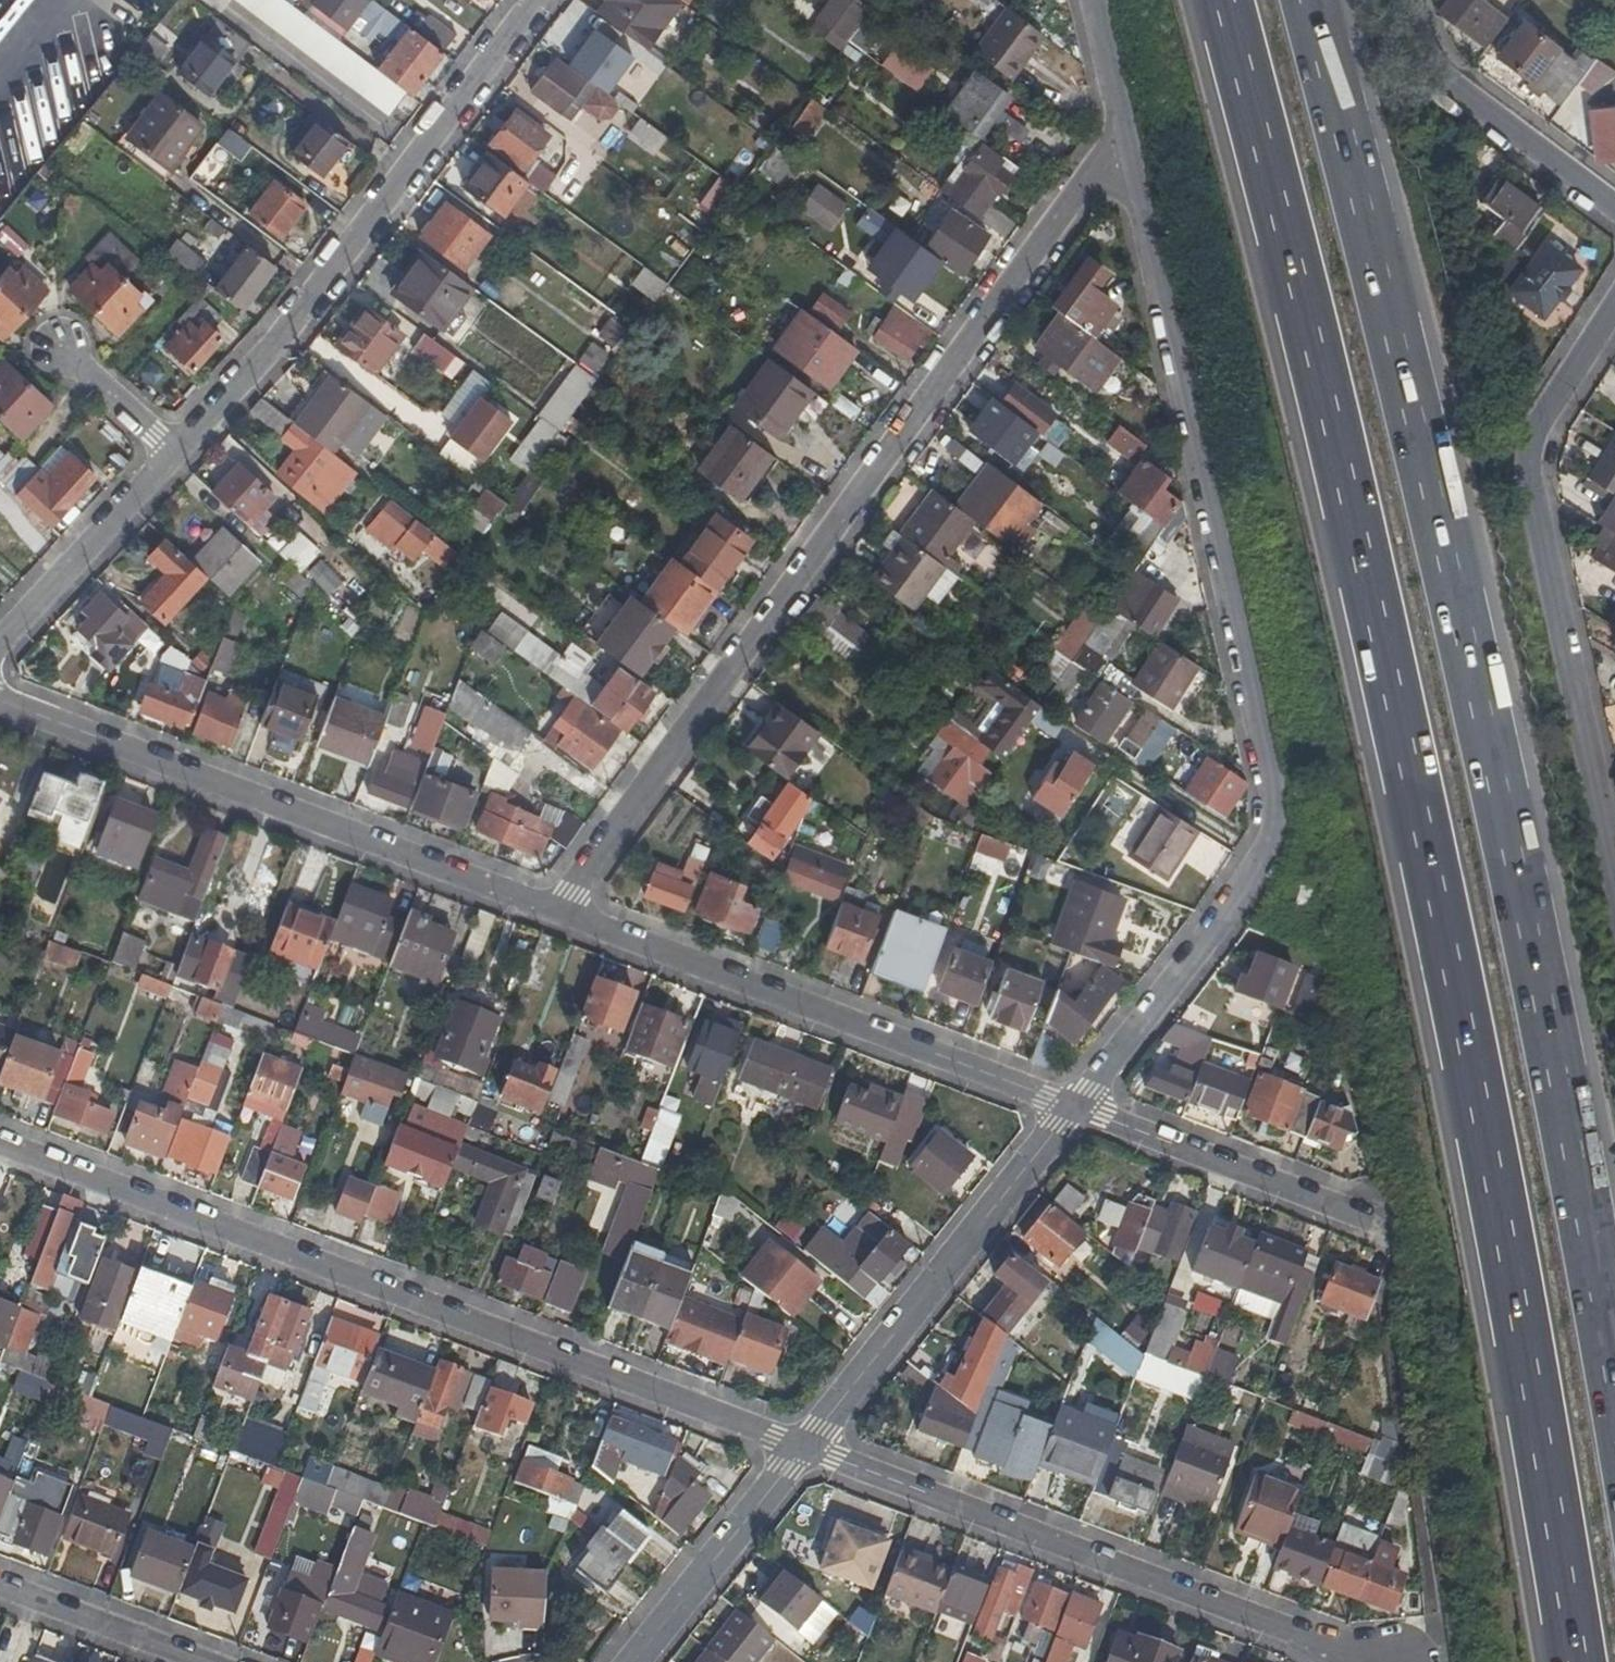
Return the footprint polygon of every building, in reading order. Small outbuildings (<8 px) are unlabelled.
[(390,116),(407,95),(379,74),(282,0),(240,0),(390,116)] [(316,8),(348,32),(359,17),(371,1),(370,0),(322,0),(316,8)] [(648,52),(682,4),(676,0),(593,0),(587,7),(648,52)] [(838,49),(867,8),(872,11),(881,0),(880,0),(834,0),(812,30),(838,49)] [(1487,49),(1508,20),(1482,0),(1450,0),(1440,13),(1487,49)] [(371,1),(359,17),(391,41),(403,25),(371,1)] [(974,53),(1011,80),(1044,36),(1007,8),(974,53)] [(457,36),(432,17),(420,31),(446,50),(457,36)] [(1497,57),(1561,106),(1580,79),(1594,60),(1581,51),(1574,60),(1523,23),(1497,57)] [(254,49),(223,25),(183,76),(211,98),(238,64),(240,67),(254,49)] [(595,30),(568,67),(597,88),(606,94),(632,57),(595,30)] [(379,74),(407,95),(411,98),(443,56),(411,31),(379,74)] [(1614,69),(1596,57),(1594,60),(1580,79),(1589,92),(1614,69)] [(899,58),(888,72),(915,92),(926,77),(899,58)] [(572,121),(597,88),(568,67),(558,60),(532,94),(562,116),(563,115),(572,121)] [(977,71),(946,114),(975,135),(988,117),(994,122),(1000,126),(1008,115),(1002,111),(995,106),(1006,93),(977,71)] [(158,91),(124,137),(170,172),(205,126),(158,91)] [(1598,158),(1614,157),(1614,91),(1589,94),(1598,158)] [(1012,98),(1006,93),(995,106),(1002,111),(1012,98)] [(809,100),(789,127),(805,139),(825,112),(809,100)] [(528,184),(544,196),(553,184),(527,165),(548,137),(517,114),(507,127),(503,134),(488,155),(489,156),(528,184)] [(988,117),(975,135),(981,140),(994,122),(988,117)] [(651,157),(664,139),(637,118),(623,136),(651,157)] [(349,145),(320,123),(294,157),(323,179),(349,145)] [(503,134),(507,127),(503,125),(499,131),(503,134)] [(1017,166),(1003,156),(1001,160),(982,146),(977,154),(969,148),(947,179),(955,185),(951,190),(981,211),(996,190),(999,192),(1017,166)] [(787,190),(803,168),(777,149),(761,170),(787,190)] [(503,216),(528,184),(489,156),(465,189),(503,216)] [(1494,233),(1514,249),(1540,213),(1498,181),(1481,205),(1503,222),(1494,233)] [(45,195),(32,184),(10,210),(22,221),(45,195)] [(306,209),(275,185),(251,217),(282,241),(306,209)] [(705,186),(688,221),(708,230),(724,195),(705,186)] [(851,206),(834,194),(818,216),(835,228),(851,206)] [(488,238),(445,206),(421,240),(463,271),(488,238)] [(981,221),(1009,242),(1019,227),(991,206),(981,221)] [(943,262),(962,275),(989,234),(952,210),(926,249),(943,261),(942,261),(943,262)] [(19,262),(30,249),(0,224),(0,245),(19,262)] [(940,260),(906,236),(878,276),(911,300),(940,260)] [(167,257),(198,280),(210,264),(180,242),(167,257)] [(1545,243),(1509,291),(1543,316),(1579,268),(1545,243)] [(216,293),(243,312),(275,269),(249,250),(216,293)] [(445,332),(473,292),(422,254),(393,294),(445,332)] [(961,276),(962,275),(943,262),(942,261),(941,263),(961,276)] [(1088,261),(1054,308),(1091,335),(1113,305),(1093,291),(1105,272),(1088,261)] [(70,294),(93,316),(124,283),(110,269),(103,277),(95,269),(70,294)] [(0,280),(0,296),(25,319),(47,295),(23,272),(16,279),(8,271),(0,280)] [(646,271),(633,288),(655,305),(668,288),(646,271)] [(141,299),(124,283),(93,316),(118,340),(142,314),(134,306),(141,299)] [(816,293),(805,312),(838,331),(849,312),(816,293)] [(0,296),(0,340),(3,342),(25,319),(0,296)] [(907,360),(927,329),(897,307),(875,339),(907,360)] [(368,311),(340,350),(374,375),(402,335),(368,311)] [(829,387),(855,351),(803,313),(776,350),(829,387)] [(1093,388),(1117,355),(1096,340),(1094,341),(1060,315),(1037,346),(1093,388)] [(612,321),(597,341),(617,356),(632,336),(612,321)] [(187,376),(215,345),(198,329),(191,337),(184,330),(163,354),(187,376)] [(437,366),(448,352),(424,335),(414,350),(437,366)] [(592,347),(577,368),(597,382),(612,362),(592,347)] [(813,393),(767,359),(732,407),(779,440),(813,393)] [(543,446),(545,447),(594,381),(573,366),(506,458),(524,472),(543,446)] [(27,389),(2,367),(0,370),(0,419),(27,389)] [(437,416),(453,426),(484,382),(468,371),(437,416)] [(326,376),(289,425),(327,453),(337,439),(358,454),(384,419),(326,376)] [(1035,430),(1043,436),(1059,415),(1015,382),(1001,404),(1035,430)] [(22,443),(51,411),(27,389),(0,419),(0,422),(22,443)] [(834,407),(854,422),(863,410),(843,395),(834,407)] [(1001,404),(993,399),(969,432),(1010,464),(1035,430),(1001,404)] [(512,422),(481,400),(451,441),(482,464),(512,422)] [(261,401),(249,414),(282,440),(280,442),(294,452),(276,475),(275,476),(321,511),(353,473),(327,453),(289,425),(261,401)] [(738,502),(771,457),(728,425),(694,471),(738,502)] [(1147,446),(1119,426),(1107,442),(1135,462),(1147,446)] [(1590,481),(1613,495),(1614,497),(1614,442),(1590,481)] [(46,528),(90,480),(65,457),(27,499),(34,506),(29,512),(46,528)] [(0,462),(0,486),(12,497),(34,473),(21,461),(12,471),(1,460),(0,462)] [(1168,480),(1144,462),(1120,494),(1152,518),(1163,526),(1180,503),(1162,489),(1168,480)] [(989,464),(957,510),(973,521),(1016,554),(1034,530),(1027,525),(1042,504),(989,464)] [(236,467),(210,495),(242,524),(251,515),(254,511),(258,515),(272,499),(236,467)] [(504,507),(484,492),(470,509),(491,524),(495,519),(504,507)] [(903,537),(945,569),(952,574),(958,566),(947,556),(973,521),(957,510),(934,493),(903,537)] [(1613,495),(1595,523),(1606,530),(1614,536),(1614,497),(1613,495)] [(377,523),(369,531),(383,542),(380,546),(387,551),(390,548),(393,551),(396,548),(413,562),(431,540),(385,504),(373,520),(377,523)] [(504,507),(495,519),(513,533),(524,521),(504,507)] [(251,515),(242,524),(256,537),(264,527),(251,515)] [(1123,564),(1133,571),(1144,556),(1163,526),(1152,518),(1123,564)] [(713,589),(748,542),(718,520),(684,568),(713,589)] [(262,556),(228,525),(191,567),(204,579),(224,598),(262,556)] [(903,537),(893,530),(883,544),(892,552),(903,537)] [(1606,530),(1589,556),(1614,573),(1614,536),(1606,530)] [(296,532),(275,555),(285,564),(296,575),(318,552),(296,532)] [(870,581),(914,613),(945,569),(903,537),(892,552),(870,581)] [(191,567),(164,541),(146,562),(162,575),(136,604),(160,625),(204,579),(191,567)] [(305,570),(322,596),(338,586),(320,559),(305,570)] [(643,605),(680,633),(690,618),(694,621),(715,592),(673,562),(643,605)] [(285,564),(274,574),(297,597),(309,587),(296,575),(285,564)] [(1133,571),(1109,607),(1127,619),(1153,636),(1178,599),(1133,571)] [(671,627),(627,595),(593,644),(637,676),(671,627)] [(122,618),(99,598),(83,614),(89,619),(75,633),(93,652),(91,655),(94,657),(91,660),(102,671),(105,667),(107,669),(145,626),(129,611),(122,618)] [(806,615),(827,630),(837,618),(840,614),(818,598),(806,615)] [(1057,653),(1071,662),(1102,617),(1089,607),(1057,653)] [(1102,617),(1071,662),(1073,664),(1085,671),(1099,681),(1109,665),(1101,660),(1127,619),(1109,607),(1102,617)] [(806,615),(797,627),(849,664),(857,653),(827,630),(806,615)] [(494,618),(485,631),(506,646),(513,651),(522,639),(494,618)] [(827,630),(857,653),(861,655),(870,643),(837,618),(827,630)] [(237,626),(225,623),(221,635),(233,639),(237,626)] [(476,625),(468,647),(492,663),(506,646),(485,631),(476,625)] [(528,637),(516,653),(623,732),(651,694),(615,668),(600,687),(579,671),(587,660),(566,644),(557,657),(528,637)] [(237,642),(224,639),(212,667),(225,672),(237,642)] [(1196,663),(1159,639),(1130,683),(1167,707),(1196,663)] [(168,647),(158,657),(190,686),(200,689),(204,681),(197,674),(186,663),(168,647)] [(199,650),(186,663),(197,674),(209,661),(210,661),(199,650)] [(1085,671),(1073,664),(1054,690),(1066,699),(1085,671)] [(979,742),(999,757),(1038,706),(988,668),(974,686),(1004,709),(979,742)] [(457,679),(445,709),(476,729),(486,702),(457,679)] [(183,684),(177,680),(168,701),(176,703),(183,684)] [(1108,686),(1102,682),(1076,723),(1104,742),(1131,702),(1108,686)] [(273,683),(256,725),(297,741),(313,699),(273,683)] [(190,686),(183,684),(176,703),(187,708),(192,710),(200,689),(190,686)] [(139,689),(131,711),(179,729),(187,708),(176,703),(168,701),(139,689)] [(208,692),(192,733),(225,745),(244,695),(228,689),(224,698),(208,692)] [(410,697),(393,692),(382,720),(381,722),(398,729),(410,697)] [(329,700),(312,745),(364,765),(381,722),(382,720),(329,700)] [(505,716),(486,702),(476,729),(472,739),(493,747),(496,740),(505,716)] [(817,734),(777,705),(742,751),(782,779),(817,734)] [(1040,707),(1030,723),(1056,739),(1065,724),(1040,707)] [(443,715),(423,709),(413,740),(431,747),(443,715)] [(1142,749),(1161,719),(1146,710),(1127,739),(1142,749)] [(615,733),(585,711),(578,721),(567,735),(559,745),(589,768),(615,733)] [(578,721),(566,713),(556,726),(567,735),(578,721)] [(505,716),(496,740),(518,753),(533,735),(514,721),(505,716)] [(1149,769),(1175,728),(1161,719),(1142,749),(1135,760),(1149,769)] [(990,754),(949,721),(938,735),(953,747),(929,777),(965,806),(979,789),(990,774),(980,766),(990,754)] [(1064,746),(1054,762),(1062,767),(1059,772),(1064,775),(1076,754),(1064,746)] [(1062,767),(1054,762),(1032,799),(1060,817),(1093,765),(1076,754),(1064,775),(1059,772),(1062,767)] [(1224,818),(1246,784),(1207,758),(1185,793),(1224,818)] [(488,762),(480,786),(506,794),(514,769),(488,762)] [(373,764),(362,788),(405,803),(416,772),(400,766),(397,773),(373,764)] [(424,765),(408,807),(459,825),(470,791),(438,780),(441,771),(424,765)] [(42,776),(32,800),(53,808),(50,814),(65,820),(59,838),(80,846),(102,788),(77,778),(73,789),(42,776)] [(807,797),(787,783),(750,839),(772,854),(782,838),(774,833),(789,809),(800,816),(807,797)] [(883,783),(874,805),(919,837),(929,814),(917,807),(883,783)] [(486,789),(471,829),(538,852),(548,824),(536,820),(538,814),(492,798),(494,792),(486,789)] [(114,803),(102,834),(141,849),(152,818),(114,803)] [(949,819),(959,825),(969,812),(959,805),(949,819)] [(1165,880),(1197,830),(1162,808),(1130,858),(1165,880)] [(1001,859),(1006,841),(977,832),(971,850),(1001,859)] [(227,841),(207,834),(190,875),(154,860),(136,903),(194,925),(227,841)] [(794,847),(781,880),(833,899),(846,866),(794,847)] [(703,861),(691,856),(680,883),(651,871),(641,896),(678,912),(688,887),(692,888),(703,861)] [(744,858),(738,878),(772,890),(779,870),(744,858)] [(0,890),(10,878),(3,871),(0,868),(0,889),(0,890)] [(699,908),(697,913),(744,928),(751,906),(733,901),(738,886),(706,875),(694,907),(699,908)] [(332,925),(329,932),(349,940),(370,948),(391,956),(401,929),(383,922),(390,903),(347,887),(332,925)] [(1117,903),(1070,887),(1050,945),(1067,952),(1108,967),(1115,947),(1102,942),(1117,903)] [(875,913),(838,902),(822,945),(859,958),(875,913)] [(694,907),(685,904),(676,926),(677,929),(689,934),(697,913),(699,908),(694,907)] [(284,907),(266,950),(315,969),(329,932),(332,925),(284,907)] [(942,929),(891,909),(867,971),(891,981),(890,984),(917,995),(942,929)] [(493,917),(477,911),(458,961),(473,967),(493,917)] [(426,921),(407,915),(401,929),(391,956),(386,968),(425,983),(444,934),(424,926),(426,921)] [(782,925),(761,919),(753,942),(773,950),(782,925)] [(192,930),(175,971),(195,979),(194,983),(216,992),(212,1002),(220,1005),(231,1009),(251,955),(192,930)] [(141,942),(120,934),(109,963),(130,972),(141,942)] [(47,942),(41,958),(73,969),(79,952),(48,939),(47,942)] [(370,948),(349,940),(352,945),(354,946),(365,951),(370,948)] [(988,961),(951,947),(938,979),(953,985),(950,994),(972,1003),(988,961)] [(1278,1010),(1293,971),(1257,957),(1247,981),(1241,978),(1235,994),(1275,1009),(1278,1010)] [(0,962),(0,974),(6,976),(8,969),(0,962)] [(1038,981),(1002,968),(984,1016),(1021,1029),(1038,981)] [(1116,984),(1099,971),(1068,1012),(1053,1000),(1045,1025),(1070,1046),(1116,984)] [(137,974),(133,988),(164,999),(169,986),(137,974)] [(1327,983),(1307,976),(1292,1015),(1332,1030),(1327,983)] [(592,982),(577,1018),(616,1033),(629,997),(592,982)] [(164,999),(163,1001),(214,1022),(220,1005),(212,1002),(169,986),(164,999)] [(498,1021),(453,1003),(430,1059),(474,1077),(498,1021)] [(220,1005),(214,1022),(264,1041),(271,1024),(231,1009),(220,1005)] [(639,1007),(622,1051),(668,1068),(684,1024),(639,1007)] [(297,1015),(291,1031),(312,1040),(352,1056),(359,1037),(297,1015)] [(1172,1026),(1162,1037),(1203,1053),(1208,1039),(1172,1026)] [(0,1027),(0,1064),(10,1039),(13,1032),(0,1027)] [(735,1040),(703,1028),(687,1071),(713,1081),(719,1084),(735,1040)] [(1054,1041),(1036,1035),(1026,1062),(1044,1068),(1054,1041)] [(587,1041),(570,1036),(543,1104),(559,1110),(587,1041)] [(53,1108),(76,1048),(78,1043),(63,1037),(55,1057),(10,1039),(0,1064),(0,1088),(53,1108)] [(752,1042),(737,1078),(814,1108),(828,1072),(752,1042)] [(89,1052),(76,1048),(53,1108),(50,1116),(103,1136),(111,1113),(71,1098),(89,1052)] [(1156,1073),(1146,1087),(1185,1102),(1199,1063),(1200,1060),(1185,1054),(1175,1080),(1156,1073)] [(299,1072),(259,1055),(243,1095),(284,1111),(299,1072)] [(1271,1061),(1256,1057),(1250,1072),(1265,1077),(1271,1061)] [(157,1062),(141,1058),(128,1093),(142,1099),(146,1091),(157,1062)] [(346,1073),(345,1074),(360,1080),(354,1095),(354,1096),(364,1100),(388,1110),(394,1095),(400,1097),(407,1080),(384,1071),(384,1069),(351,1058),(346,1073)] [(196,1070),(168,1060),(157,1092),(156,1096),(164,1099),(162,1107),(179,1114),(184,1101),(192,1079),(196,1070)] [(1199,1063),(1185,1102),(1232,1120),(1247,1081),(1199,1063)] [(510,1064),(497,1098),(535,1112),(537,1113),(553,1071),(534,1064),(531,1072),(510,1064)] [(346,1073),(331,1066),(326,1079),(341,1084),(345,1074),(346,1073)] [(360,1080),(345,1074),(341,1084),(339,1089),(354,1095),(360,1080)] [(423,1099),(429,1084),(413,1078),(408,1094),(419,1098),(423,1099)] [(206,1084),(192,1079),(184,1101),(197,1106),(206,1084)] [(719,1084),(713,1081),(708,1094),(704,1093),(694,1119),(705,1122),(719,1084)] [(1254,1084),(1238,1124),(1297,1147),(1299,1143),(1313,1108),(1254,1084)] [(846,1087),(832,1124),(881,1142),(885,1132),(899,1098),(883,1092),(879,1104),(864,1098),(865,1094),(846,1087)] [(865,1094),(864,1098),(879,1104),(883,1092),(868,1087),(865,1094)] [(142,1099),(128,1093),(119,1116),(126,1120),(132,1104),(176,1121),(179,1114),(162,1107),(164,1099),(156,1096),(157,1092),(146,1091),(142,1099)] [(919,1103),(899,1096),(899,1098),(885,1132),(905,1138),(919,1103)] [(388,1110),(364,1100),(358,1116),(382,1126),(388,1110)] [(126,1120),(117,1142),(161,1159),(176,1121),(132,1104),(126,1120)] [(1313,1108),(1299,1143),(1337,1156),(1343,1144),(1354,1141),(1346,1112),(1336,1116),(1313,1108)] [(413,1109),(404,1131),(413,1135),(404,1159),(417,1164),(446,1175),(448,1168),(464,1128),(445,1121),(413,1109)] [(280,1122),(260,1114),(247,1146),(242,1144),(229,1178),(254,1188),(267,1155),(280,1122)] [(675,1120),(657,1114),(648,1140),(665,1147),(675,1120)] [(464,1128),(448,1168),(487,1183),(469,1228),(493,1238),(494,1235),(506,1239),(526,1187),(541,1149),(468,1118),(464,1128)] [(223,1139),(179,1123),(172,1141),(181,1145),(175,1161),(183,1164),(181,1168),(199,1175),(200,1171),(210,1175),(223,1139)] [(412,1177),(440,1189),(444,1178),(446,1175),(417,1164),(404,1159),(413,1135),(404,1131),(395,1128),(382,1161),(381,1165),(412,1177)] [(968,1158),(937,1131),(906,1168),(939,1194),(968,1158)] [(905,1138),(885,1132),(881,1142),(874,1160),(893,1168),(905,1138)] [(638,1164),(598,1148),(585,1182),(612,1193),(616,1183),(626,1187),(606,1238),(629,1246),(658,1172),(638,1164)] [(302,1167),(267,1155),(254,1188),(254,1190),(288,1203),(302,1167)] [(555,1181),(540,1175),(530,1198),(545,1205),(555,1181)] [(372,1188),(345,1178),(333,1211),(359,1221),(361,1216),(372,1188)] [(1082,1199),(1064,1186),(1050,1207),(1066,1221),(1082,1199)] [(393,1194),(373,1187),(372,1188),(361,1216),(382,1224),(393,1194)] [(725,1223),(733,1202),(720,1192),(719,1194),(710,1217),(725,1223)] [(1103,1203),(1094,1224),(1120,1235),(1115,1246),(1134,1254),(1154,1201),(1136,1193),(1128,1214),(1103,1203)] [(62,1194),(40,1258),(37,1257),(18,1308),(3,1348),(0,1355),(0,1363),(49,1382),(56,1362),(24,1351),(35,1320),(40,1321),(41,1322),(49,1299),(45,1297),(53,1274),(85,1287),(102,1240),(91,1236),(93,1229),(72,1221),(80,1201),(62,1194)] [(1195,1217),(1154,1201),(1134,1254),(1175,1269),(1195,1217)] [(56,1207),(41,1202),(22,1252),(37,1257),(56,1207)] [(1050,1207),(1021,1241),(1055,1269),(1085,1237),(1066,1221),(1050,1207)] [(790,1242),(801,1227),(781,1212),(770,1227),(790,1242)] [(866,1213),(865,1212),(839,1248),(819,1233),(802,1255),(804,1257),(826,1273),(852,1292),(864,1277),(856,1272),(870,1252),(856,1243),(862,1236),(854,1230),(866,1213)] [(887,1230),(866,1213),(854,1230),(862,1236),(856,1243),(870,1252),(856,1272),(864,1277),(874,1284),(886,1269),(893,1261),(906,1246),(886,1231),(887,1230)] [(1226,1242),(1229,1234),(1206,1226),(1204,1234),(1226,1242)] [(1305,1251),(1258,1232),(1253,1243),(1236,1290),(1235,1293),(1277,1309),(1267,1335),(1286,1342),(1311,1279),(1296,1274),(1305,1251)] [(1204,1234),(1189,1272),(1236,1290),(1253,1243),(1229,1234),(1226,1242),(1204,1234)] [(783,1257),(766,1244),(736,1278),(753,1290),(783,1257)] [(1134,1254),(1115,1246),(1110,1257),(1128,1272),(1134,1254)] [(505,1260),(496,1284),(538,1300),(553,1263),(519,1251),(514,1264),(505,1260)] [(686,1278),(625,1255),(604,1309),(665,1331),(679,1296),(686,1278)] [(783,1257),(753,1290),(761,1297),(786,1316),(813,1281),(783,1257)] [(135,1273),(100,1259),(78,1316),(114,1329),(116,1321),(135,1273)] [(1002,1288),(979,1318),(1001,1335),(1041,1286),(1008,1259),(991,1279),(1002,1288)] [(886,1269),(893,1275),(900,1266),(893,1261),(886,1269)] [(1332,1262),(1316,1303),(1364,1321),(1373,1297),(1379,1280),(1332,1262)] [(579,1272),(558,1265),(542,1303),(563,1312),(579,1272)] [(190,1287),(137,1267),(135,1273),(116,1321),(169,1339),(169,1337),(190,1287)] [(874,1284),(864,1277),(852,1292),(861,1299),(874,1284)] [(229,1295),(191,1282),(190,1287),(169,1337),(197,1348),(202,1336),(211,1339),(229,1295)] [(761,1297),(753,1290),(742,1315),(752,1320),(761,1297)] [(1188,1309),(1212,1317),(1219,1299),(1195,1290),(1188,1309)] [(227,1341),(212,1381),(250,1396),(277,1322),(285,1304),(285,1303),(264,1295),(261,1304),(255,1301),(248,1319),(254,1322),(252,1329),(244,1349),(227,1341)] [(665,1331),(662,1339),(706,1357),(709,1351),(725,1358),(739,1322),(679,1296),(665,1331)] [(3,1348),(18,1308),(0,1301),(0,1346),(3,1348)] [(1143,1355),(1163,1363),(1184,1312),(1163,1301),(1143,1355)] [(305,1311),(285,1304),(277,1322),(264,1357),(285,1365),(293,1343),(298,1345),(306,1325),(301,1323),(305,1311)] [(739,1322),(725,1358),(767,1374),(783,1332),(752,1320),(742,1315),(739,1322)] [(372,1333),(328,1316),(295,1401),(295,1402),(311,1408),(322,1380),(325,1382),(331,1368),(355,1377),(372,1333)] [(1091,1317),(1083,1341),(1134,1379),(1137,1368),(1142,1357),(1091,1317)] [(1001,1335),(979,1318),(949,1378),(942,1393),(970,1415),(982,1387),(984,1382),(1003,1337),(1001,1335)] [(1140,1343),(1148,1326),(1130,1318),(1121,1335),(1140,1343)] [(254,1322),(248,1319),(245,1326),(252,1329),(254,1322)] [(1267,1335),(1263,1346),(1282,1351),(1286,1342),(1267,1335)] [(1009,1342),(1003,1337),(984,1382),(987,1384),(993,1371),(999,1374),(1009,1342)] [(373,1351),(359,1389),(397,1402),(393,1411),(413,1418),(420,1401),(431,1373),(373,1351)] [(1212,1354),(1203,1378),(1225,1386),(1234,1362),(1212,1354)] [(1142,1357),(1137,1368),(1198,1392),(1203,1378),(1163,1363),(1143,1355),(1142,1357)] [(904,1360),(890,1377),(927,1406),(934,1386),(929,1382),(906,1363),(904,1360)] [(459,1369),(439,1362),(424,1404),(420,1401),(413,1418),(411,1426),(421,1430),(424,1423),(437,1427),(453,1386),(458,1373),(459,1369)] [(1015,1362),(1005,1379),(1024,1388),(1033,1371),(1015,1362)] [(97,1373),(81,1367),(72,1390),(89,1397),(97,1373)] [(489,1389),(484,1387),(474,1412),(469,1426),(499,1437),(506,1419),(521,1425),(529,1403),(505,1395),(513,1375),(497,1369),(489,1389)] [(942,1393),(949,1378),(936,1371),(929,1382),(934,1386),(942,1393)] [(999,1374),(993,1371),(987,1384),(984,1382),(982,1387),(985,1389),(972,1417),(973,1421),(960,1452),(970,1456),(969,1459),(997,1471),(999,1467),(1008,1470),(1007,1473),(1028,1482),(1035,1465),(1037,1460),(1049,1428),(1002,1408),(996,1422),(985,1417),(990,1404),(1003,1376),(999,1374)] [(468,1375),(458,1373),(453,1386),(462,1390),(468,1375)] [(487,1379),(473,1374),(460,1406),(474,1412),(484,1387),(487,1379)] [(1198,1392),(1196,1396),(1217,1404),(1225,1386),(1203,1378),(1198,1392)] [(921,1408),(912,1433),(960,1452),(973,1421),(972,1417),(970,1415),(942,1393),(934,1386),(927,1406),(925,1409),(921,1408)] [(69,1427),(100,1429),(102,1399),(71,1397),(69,1427)] [(1002,1408),(990,1404),(985,1417),(996,1422),(1002,1408)] [(1049,1428),(1037,1460),(1072,1473),(1070,1478),(1092,1487),(1109,1443),(1115,1429),(1057,1407),(1049,1428)] [(123,1409),(116,1427),(148,1441),(143,1451),(161,1460),(174,1429),(141,1416),(123,1409)] [(1293,1411),(1287,1423),(1320,1436),(1325,1423),(1293,1411)] [(198,1416),(191,1435),(230,1450),(237,1431),(198,1416)] [(237,1431),(230,1450),(271,1465),(283,1432),(242,1416),(237,1431)] [(607,1419),(591,1459),(608,1466),(614,1453),(617,1447),(627,1451),(664,1467),(673,1444),(607,1419)] [(1325,1423),(1320,1436),(1366,1453),(1369,1441),(1325,1423)] [(1226,1461),(1230,1446),(1183,1429),(1178,1442),(1226,1461)] [(1407,1454),(1398,1451),(1398,1450),(1369,1441),(1366,1453),(1365,1454),(1358,1473),(1385,1482),(1390,1467),(1400,1471),(1400,1469),(1407,1454)] [(1178,1442),(1162,1483),(1211,1501),(1226,1461),(1178,1442)] [(1092,1487),(1090,1492),(1113,1501),(1111,1505),(1134,1514),(1136,1509),(1144,1512),(1159,1475),(1121,1460),(1125,1449),(1109,1443),(1092,1487)] [(525,1445),(520,1458),(555,1472),(560,1458),(525,1445)] [(617,1447),(614,1453),(624,1458),(627,1451),(617,1447)] [(304,1456),(297,1475),(302,1477),(322,1485),(329,1465),(304,1456)] [(520,1458),(512,1479),(546,1493),(540,1511),(567,1521),(582,1482),(555,1472),(520,1458)] [(650,1517),(675,1537),(704,1497),(705,1496),(695,1488),(701,1480),(674,1458),(658,1495),(650,1517)] [(1037,1460),(1035,1465),(1070,1478),(1072,1473),(1037,1460)] [(329,1465),(322,1485),(361,1499),(380,1506),(388,1486),(329,1465)] [(0,1512),(0,1533),(24,1542),(21,1548),(39,1555),(42,1548),(48,1550),(74,1482),(38,1468),(24,1503),(6,1495),(4,1501),(0,1512)] [(1251,1477),(1232,1524),(1261,1536),(1258,1544),(1276,1551),(1284,1530),(1285,1529),(1298,1496),(1251,1477)] [(388,1486),(380,1506),(423,1522),(432,1526),(438,1511),(447,1486),(432,1480),(426,1496),(390,1481),(388,1486)] [(1162,1483),(1156,1500),(1203,1517),(1211,1501),(1162,1483)] [(658,1495),(646,1490),(639,1508),(650,1517),(658,1495)] [(79,1497),(65,1537),(112,1557),(129,1518),(79,1497)] [(282,1528),(290,1507),(274,1500),(266,1521),(282,1528)] [(572,1569),(600,1593),(644,1533),(614,1510),(600,1529),(594,1525),(580,1545),(586,1550),(572,1569)] [(438,1511),(432,1526),(481,1545),(487,1529),(438,1511)] [(282,1528),(266,1521),(253,1554),(269,1561),(282,1528)] [(834,1521),(816,1569),(866,1588),(884,1538),(834,1521)] [(1375,1536),(1344,1523),(1319,1587),(1351,1598),(1373,1542),(1375,1536)] [(1232,1524),(1227,1533),(1258,1544),(1261,1536),(1232,1524)] [(785,1529),(775,1550),(805,1564),(815,1543),(785,1529)] [(1285,1529),(1284,1530),(1276,1551),(1270,1567),(1305,1581),(1320,1543),(1285,1529)] [(370,1537),(349,1530),(318,1609),(374,1631),(382,1611),(347,1597),(370,1537)] [(146,1531),(129,1574),(176,1592),(193,1549),(146,1531)] [(1373,1542),(1351,1598),(1383,1611),(1398,1575),(1382,1569),(1390,1549),(1373,1542)] [(212,1551),(195,1544),(193,1549),(176,1592),(193,1598),(207,1564),(212,1551)] [(896,1555),(881,1596),(932,1616),(935,1607),(948,1572),(896,1555)] [(767,1582),(753,1600),(790,1628),(815,1597),(772,1563),(761,1578),(767,1582)] [(207,1564),(193,1598),(234,1614),(247,1580),(207,1564)] [(948,1572),(935,1607),(970,1621),(986,1578),(951,1564),(948,1572)] [(1011,1564),(1008,1573),(1026,1580),(1029,1571),(1011,1564)] [(540,1568),(487,1566),(485,1615),(515,1616),(515,1623),(538,1625),(539,1589),(540,1568)] [(1008,1573),(996,1568),(968,1640),(985,1647),(997,1615),(1011,1621),(1026,1580),(1008,1573)] [(1064,1593),(1032,1582),(1019,1617),(1023,1619),(1017,1634),(1032,1640),(1038,1625),(1050,1630),(1064,1593)] [(315,1605),(279,1592),(266,1625),(302,1639),(315,1605)] [(395,1593),(379,1635),(373,1652),(372,1654),(393,1661),(396,1653),(420,1661),(428,1661),(446,1614),(395,1593)] [(1098,1606),(1067,1595),(1054,1630),(1084,1641),(1098,1606)] [(701,1647),(721,1661),(749,1661),(767,1638),(731,1608),(701,1647)] [(379,1635),(367,1632),(361,1648),(373,1652),(379,1635)] [(1103,1661),(1169,1661),(1173,1650),(1133,1636),(1131,1641),(1113,1635),(1103,1661)] [(1051,1638),(1042,1661),(1060,1661),(1067,1643),(1051,1638)] [(373,1652),(361,1648),(357,1646),(351,1661),(369,1661),(372,1654),(373,1652)] [(701,1647),(689,1661),(721,1661),(701,1647)] [(30,1653),(27,1661),(54,1661),(30,1653)] [(393,1661),(420,1661),(396,1653),(393,1661)]
